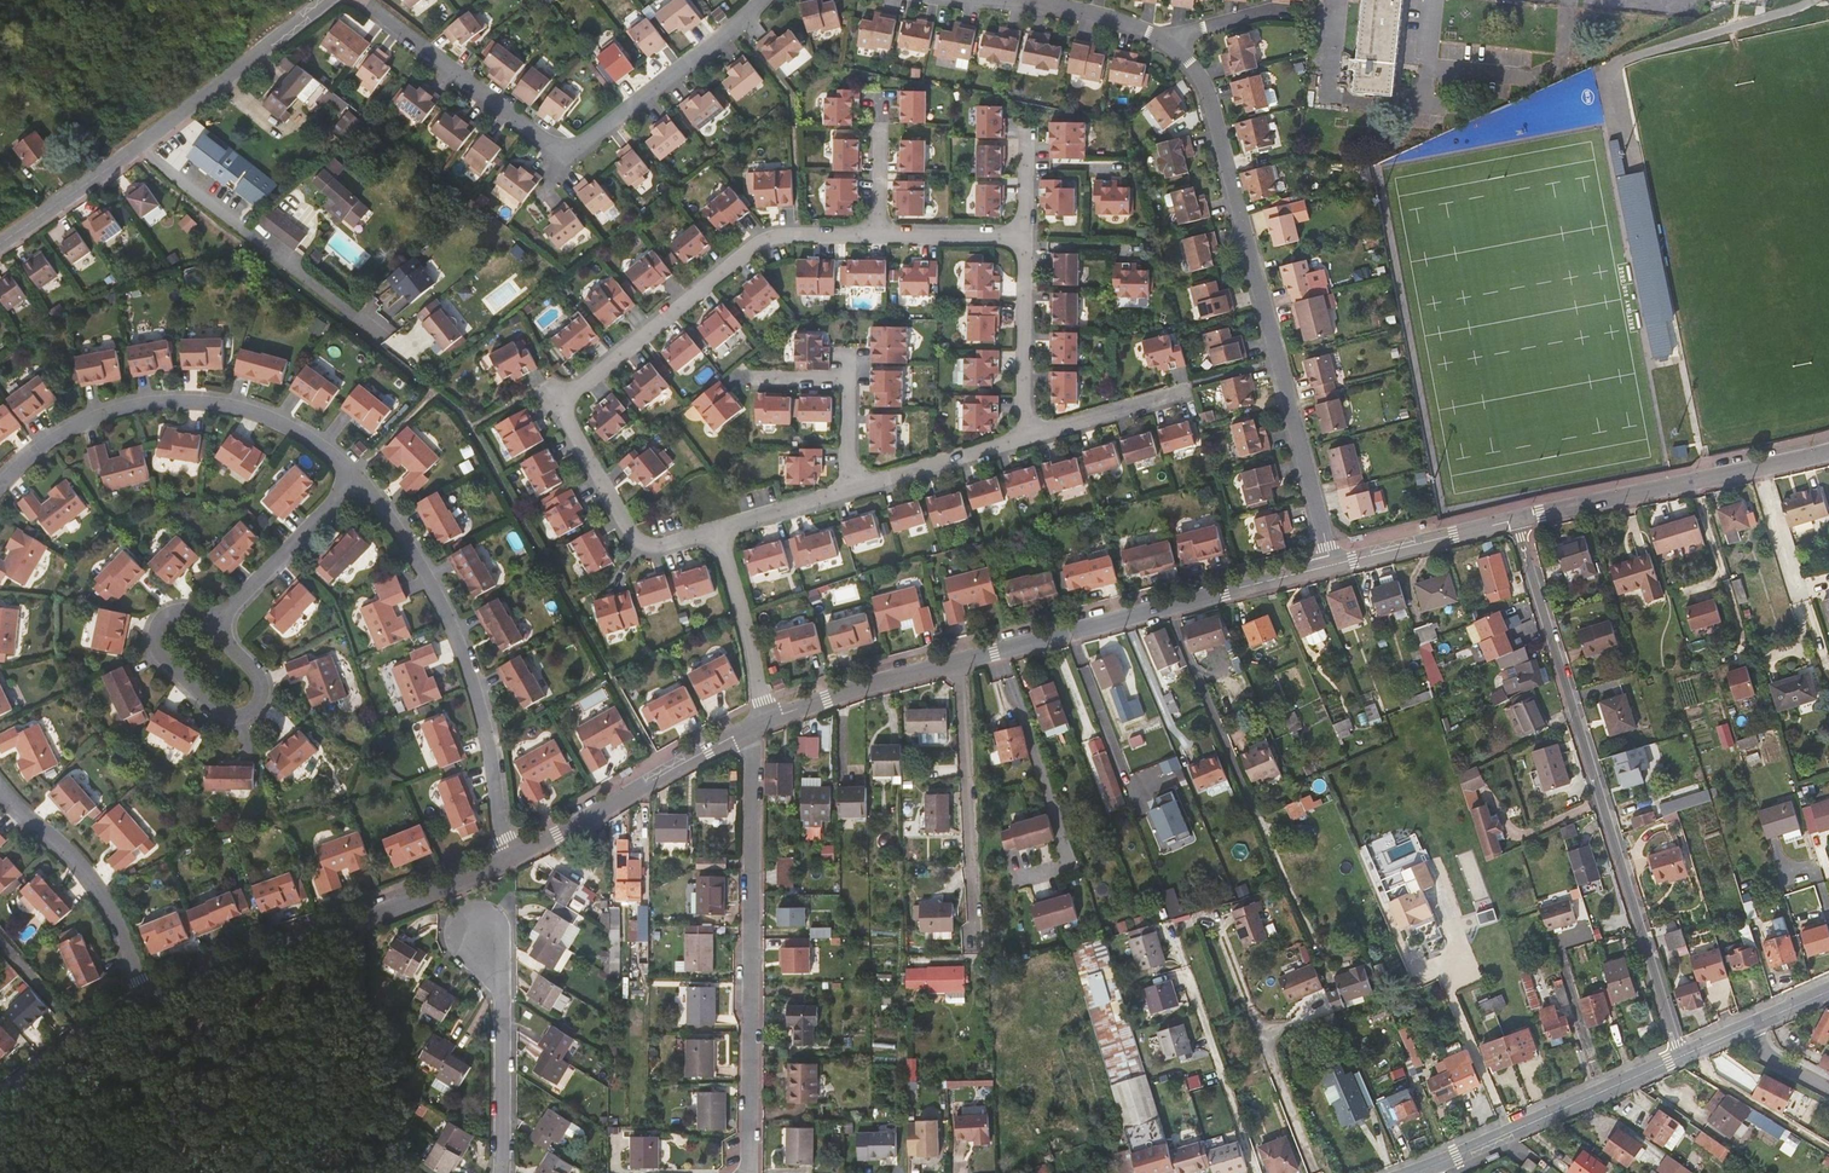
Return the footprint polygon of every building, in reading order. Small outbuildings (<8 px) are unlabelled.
[(410,9),(422,0),(403,0),(410,9)] [(683,30),(687,27),(689,30),(703,20),(688,0),(677,0),(658,15),(671,33),(673,31),(675,29),(678,27),(680,26),(683,30)] [(824,4),(819,6),(818,0),(801,0),(809,32),(823,28),(823,32),(843,27),(836,1),(824,4)] [(1359,49),(1357,60),(1351,59),(1350,70),(1356,71),(1354,91),(1394,95),(1396,78),(1400,36),(1404,0),(1364,0),(1359,49)] [(720,21),(728,16),(721,7),(713,13),(720,21)] [(445,31),(452,39),(458,35),(461,39),(466,46),(490,28),(480,16),(476,19),(470,11),(463,17),(461,18),(445,31)] [(858,45),(877,49),(878,46),(892,49),(898,16),(881,13),(879,23),(874,22),(863,20),(858,45)] [(663,51),(671,45),(650,18),(643,23),(640,20),(629,28),(650,55),(657,50),(661,47),(663,51)] [(323,43),(353,68),(371,45),(364,39),(354,31),(341,21),(323,43)] [(900,46),(929,52),(935,23),(925,21),(925,23),(916,22),(916,23),(905,21),(900,46)] [(937,56),(956,60),(957,57),(971,59),(977,27),(960,24),(958,33),(954,33),(942,31),(937,56)] [(1002,60),(1015,63),(1021,32),(1005,29),(1005,35),(999,34),(998,37),(984,35),(980,55),(988,57),(991,62),(998,63),(1002,60)] [(780,39),(778,36),(774,40),(770,36),(758,45),(774,65),(777,69),(789,60),(793,60),(798,57),(798,52),(804,47),(791,31),(780,39)] [(1043,42),(1044,35),(1030,33),(1024,63),(1038,66),(1040,70),(1047,71),(1051,68),(1058,70),(1062,48),(1048,46),(1049,43),(1043,42)] [(455,44),(461,39),(458,35),(452,39),(455,44)] [(1224,61),(1227,75),(1257,67),(1254,55),(1257,51),(1255,45),(1251,42),(1249,35),(1228,40),(1231,53),(1228,54),(1230,60),(1224,61)] [(620,84),(627,78),(625,75),(629,72),(635,67),(615,40),(604,48),(607,51),(599,57),(620,84)] [(1106,57),(1094,55),(1089,54),(1090,44),(1074,41),(1068,72),(1068,74),(1082,76),(1081,79),(1100,83),(1106,57)] [(493,77),(507,88),(525,63),(500,43),(487,60),(495,67),(492,70),(496,73),(493,77)] [(393,70),(387,65),(383,61),(388,55),(380,49),(360,75),(366,80),(363,83),(375,92),(393,70)] [(918,60),(919,53),(905,51),(904,58),(918,60)] [(1133,54),(1116,51),(1110,81),(1142,87),(1146,66),(1136,64),(1136,61),(1132,60),(1133,54)] [(392,59),(388,55),(383,61),(387,65),(392,59)] [(745,56),(732,66),(735,69),(731,72),(734,75),(725,82),(739,100),(764,81),(765,80),(745,56)] [(613,84),(618,81),(603,62),(598,65),(613,84)] [(311,106),(326,86),(298,64),(263,109),(283,124),(291,114),(287,110),(297,96),(311,106)] [(514,93),(522,99),(524,96),(528,99),(535,104),(556,77),(545,68),(542,71),(535,66),(514,93)] [(1232,82),(1236,98),(1240,97),(1242,102),(1246,101),(1248,112),(1269,106),(1261,75),(1232,82)] [(443,98),(429,87),(427,91),(423,88),(420,92),(411,85),(407,91),(397,103),(423,123),(443,98)] [(537,112),(546,118),(551,113),(555,115),(562,121),(580,97),(568,88),(565,91),(558,86),(537,112)] [(1178,103),(1179,102),(1174,96),(1176,95),(1171,87),(1147,104),(1166,128),(1185,113),(1178,103)] [(397,103),(407,91),(404,89),(395,101),(397,103)] [(1269,106),(1275,105),(1274,91),(1267,92),(1269,106)] [(705,98),(702,94),(698,97),(696,94),(682,104),(702,129),(727,109),(713,92),(705,98)] [(846,127),(846,119),(847,114),(851,114),(853,114),(854,92),(832,92),(832,94),(832,100),(823,100),(820,100),(819,126),(846,127)] [(902,111),(902,124),(926,125),(926,92),(902,92),(902,111)] [(1003,140),(1003,121),(1003,108),(979,108),(979,139),(1003,140)] [(346,142),(362,124),(349,112),(332,129),(346,142)] [(433,130),(459,151),(464,145),(479,126),(465,115),(463,118),(459,116),(456,120),(447,113),(433,130)] [(551,121),(555,115),(551,113),(546,118),(551,121)] [(669,115),(656,125),(659,127),(655,130),(658,135),(649,141),(663,159),(689,139),(669,115)] [(1236,123),(1238,133),(1241,132),(1243,139),(1244,139),(1247,151),(1271,144),(1264,115),(1259,117),(1241,122),(1236,123)] [(1055,144),(1050,144),(1050,159),(1085,160),(1085,124),(1051,123),(1051,134),(1055,134),(1055,144)] [(21,148),(34,165),(55,149),(42,132),(21,148)] [(504,150),(497,144),(494,142),(496,138),(488,132),(467,159),(475,165),(473,168),(483,177),(504,150)] [(242,167),(201,135),(185,156),(221,184),(227,177),(232,181),(242,167)] [(1184,158),(1187,157),(1186,152),(1192,150),(1188,135),(1158,143),(1162,157),(1159,162),(1160,168),(1166,171),(1167,176),(1188,171),(1184,158)] [(858,172),(858,154),(859,141),(853,141),(834,141),(834,172),(858,172)] [(901,154),(901,173),(925,173),(925,142),(902,142),(901,154)] [(631,144),(624,150),(628,156),(624,159),(618,164),(622,168),(633,183),(636,186),(648,177),(645,174),(651,169),(631,144)] [(1002,178),(1002,166),(1002,147),(979,146),(978,178),(1001,178),(1002,178)] [(620,153),(624,159),(628,156),(624,150),(620,153)] [(327,202),(346,218),(355,226),(371,208),(336,179),(346,167),(335,158),(315,182),(332,196),(327,202)] [(499,182),(525,202),(544,177),(542,175),(538,172),(535,170),(533,168),(531,166),(528,169),(525,167),(522,171),(513,164),(499,182)] [(1241,172),(1243,182),(1246,182),(1248,189),(1250,189),(1252,201),(1277,194),(1277,193),(1274,184),(1270,165),(1241,172)] [(1626,185),(1622,167),(1613,170),(1618,187),(1626,185)] [(633,183),(622,168),(618,171),(630,186),(633,183)] [(778,202),(778,207),(794,206),(792,172),(756,174),(756,182),(757,201),(758,208),(768,208),(768,203),(778,202)] [(588,178),(583,181),(588,187),(592,183),(588,178)] [(588,187),(583,181),(576,187),(595,212),(602,207),(605,211),(616,202),(613,199),(601,184),(597,179),(592,183),(588,187)] [(853,215),(854,201),(853,195),(858,195),(859,180),(856,180),(834,180),(828,180),(828,215),(853,215)] [(1116,187),(1116,182),(1116,181),(1095,180),(1094,202),(1103,202),(1103,214),(1129,214),(1129,187),(1122,187),(1116,187)] [(616,196),(605,181),(601,184),(613,199),(616,196)] [(1046,203),(1046,207),(1046,216),(1073,216),(1073,190),(1061,190),(1061,181),(1050,181),(1040,181),(1040,203),(1042,203),(1046,203)] [(894,182),(894,197),(899,197),(898,207),(898,216),(924,216),(925,182),(894,182)] [(1283,182),(1274,184),(1277,193),(1285,191),(1283,182)] [(143,218),(161,205),(147,185),(142,189),(140,186),(135,189),(134,187),(126,193),(143,218)] [(1001,216),(1001,205),(1002,185),(978,185),(977,216),(1001,216)] [(1201,201),(1200,197),(1196,198),(1193,187),(1172,193),(1181,224),(1210,216),(1205,200),(1201,201)] [(740,221),(751,212),(731,188),(704,211),(720,231),(731,221),(736,217),(740,221)] [(343,221),(346,218),(327,202),(324,206),(343,221)] [(778,211),(778,207),(778,202),(768,203),(768,208),(768,211),(778,211)] [(1292,214),(1290,203),(1265,210),(1271,234),(1274,247),(1297,241),(1291,215),(1292,214)] [(568,204),(555,214),(557,217),(554,220),(557,224),(548,231),(562,249),(588,229),(568,204)] [(260,221),(296,250),(308,235),(271,207),(260,221)] [(88,216),(105,240),(123,228),(110,209),(104,213),(102,210),(97,213),(96,211),(88,216)] [(735,225),(740,221),(736,217),(731,221),(735,225)] [(693,252),(708,241),(693,222),(668,242),(683,260),(693,252)] [(73,262),(91,249),(74,226),(67,231),(69,233),(64,236),(66,239),(60,243),(73,262)] [(1210,256),(1214,255),(1212,250),(1218,249),(1213,232),(1184,239),(1192,271),(1213,266),(1210,256)] [(695,256),(711,244),(708,241),(693,252),(695,256)] [(662,283),(673,274),(654,250),(626,273),(643,293),(651,287),(658,281),(661,284),(662,283)] [(1623,252),(1629,275),(1638,273),(1633,250),(1623,252)] [(35,257),(24,264),(39,286),(58,273),(43,251),(35,257)] [(182,259),(178,253),(170,258),(174,264),(182,259)] [(409,301),(432,280),(409,254),(384,278),(392,287),(395,285),(409,301)] [(1054,254),(1054,274),(1054,286),(1078,286),(1078,255),(1054,254)] [(24,264),(35,257),(33,255),(22,262),(24,264)] [(76,267),(79,272),(95,261),(92,256),(76,267)] [(811,258),(810,261),(810,266),(820,266),(820,262),(820,258),(811,258)] [(810,266),(810,261),(799,261),(798,296),(835,296),(835,261),(820,262),(820,266),(810,266)] [(1311,289),(1303,261),(1280,267),(1283,279),(1284,279),(1289,295),(1290,294),(1293,303),(1312,298),(1310,289),(1311,289)] [(887,262),(868,262),(850,262),(850,268),(849,285),(849,287),(876,287),(877,293),(886,293),(887,262)] [(915,268),(910,268),(902,268),(902,295),(929,296),(929,283),(937,284),(938,275),(938,262),(915,262),(916,264),(915,268)] [(994,278),(994,273),(994,264),(968,264),(967,291),(979,291),(979,299),(1000,299),(1000,278),(998,278),(994,278)] [(1135,272),(1136,267),(1136,265),(1113,265),(1113,286),(1113,295),(1113,298),(1147,299),(1148,272),(1141,272),(1135,272)] [(1,280),(12,273),(10,270),(0,277),(0,278),(1,280)] [(12,273),(1,280),(0,281),(0,296),(8,307),(27,294),(12,273)] [(761,273),(749,283),(752,287),(747,291),(736,300),(753,320),(780,298),(774,290),(770,284),(761,273)] [(620,313),(622,316),(635,305),(614,278),(585,302),(607,328),(614,322),(612,319),(620,313)] [(774,279),(771,281),(775,288),(779,285),(774,279)] [(498,317),(526,294),(514,280),(486,303),(498,317)] [(1234,310),(1230,293),(1220,296),(1219,291),(1216,280),(1191,287),(1196,306),(1199,305),(1202,319),(1234,310)] [(654,290),(661,284),(658,281),(651,287),(654,290)] [(744,287),(747,291),(752,287),(749,283),(744,287)] [(1053,294),(1053,312),(1053,325),(1077,326),(1078,294),(1053,294)] [(1322,295),(1312,298),(1293,303),(1289,304),(1293,321),(1299,319),(1301,328),(1304,342),(1333,335),(1322,295)] [(439,305),(432,297),(414,312),(413,312),(420,321),(419,321),(442,348),(459,333),(437,307),(439,305)] [(716,350),(743,328),(725,306),(724,304),(712,314),(714,317),(706,323),(699,329),(716,350)] [(996,342),(996,332),(996,322),(1000,322),(1001,307),(970,306),(969,341),(996,342)] [(582,347),(598,335),(596,332),(593,329),(578,311),(570,318),(573,322),(552,340),(568,359),(582,347)] [(624,318),(622,316),(620,313),(612,319),(614,322),(617,324),(624,318)] [(704,320),(706,323),(714,317),(712,314),(704,320)] [(593,329),(598,335),(603,330),(599,324),(593,329)] [(877,348),(872,348),(872,363),(906,363),(906,327),(872,327),(872,338),(876,338),(877,348)] [(1211,351),(1214,365),(1246,357),(1242,341),(1233,343),(1231,338),(1229,327),(1203,334),(1208,352),(1211,351)] [(24,343),(31,338),(26,331),(19,335),(24,343)] [(673,345),(675,348),(689,336),(687,333),(673,345)] [(1053,333),(1053,352),(1052,364),(1076,364),(1077,333),(1053,333)] [(797,369),(809,369),(830,370),(830,347),(828,347),(823,347),(824,343),(824,335),(797,334),(789,334),(786,337),(786,347),(789,349),(797,349),(797,369)] [(585,351),(600,338),(598,335),(582,347),(585,351)] [(1162,364),(1163,369),(1164,371),(1186,365),(1181,345),(1172,347),(1169,335),(1156,338),(1144,342),(1147,355),(1150,368),(1158,366),(1162,364)] [(689,336),(675,348),(665,356),(681,375),(705,355),(689,336)] [(223,338),(183,339),(183,347),(183,354),(183,365),(207,365),(207,369),(224,369),(223,338)] [(168,339),(129,347),(130,353),(132,362),(133,372),(157,368),(158,372),(174,369),(168,339)] [(504,380),(510,376),(515,374),(517,378),(518,379),(538,368),(528,350),(520,354),(519,353),(514,343),(491,356),(504,380)] [(116,349),(77,356),(81,381),(105,377),(105,381),(121,378),(116,349)] [(999,373),(999,350),(978,350),(978,359),(965,359),(965,383),(965,384),(965,385),(966,385),(992,385),(992,379),(992,373),(997,373),(999,373)] [(234,377),(252,381),(253,376),(271,381),(270,383),(282,386),(288,364),(264,357),(263,359),(241,353),(236,371),(234,377)] [(1335,381),(1328,354),(1304,360),(1311,387),(1314,386),(1316,395),(1334,391),(1331,382),(1335,381)] [(643,410),(670,387),(661,375),(651,363),(639,373),(642,376),(637,380),(626,389),(643,410)] [(340,389),(308,365),(293,386),(312,400),(309,404),(322,413),(340,389)] [(657,368),(662,375),(666,372),(661,365),(657,368)] [(134,376),(158,372),(157,368),(133,372),(134,376)] [(902,372),(872,372),(872,380),(871,387),(877,387),(877,393),(876,407),(902,407),(902,372)] [(1052,372),(1052,391),(1052,403),(1052,409),(1061,410),(1061,404),(1076,404),(1076,372),(1063,372),(1052,372)] [(1102,383),(1112,383),(1112,373),(1102,373),(1102,383)] [(1251,391),(1252,391),(1249,383),(1252,382),(1250,373),(1222,380),(1229,410),(1254,403),(1251,391)] [(41,376),(9,399),(20,414),(24,420),(43,406),(45,409),(59,400),(41,376)] [(269,386),(270,383),(271,381),(253,376),(252,381),(269,386)] [(82,386),(105,381),(105,377),(81,381),(82,386)] [(727,397),(730,394),(719,381),(715,384),(704,394),(693,403),(716,431),(742,410),(736,402),(733,404),(727,397)] [(392,409),(361,384),(345,404),(364,419),(361,423),(373,432),(392,409)] [(290,389),(309,404),(312,400),(293,386),(290,389)] [(1336,390),(1334,391),(1316,395),(1314,396),(1316,405),(1315,405),(1323,434),(1346,428),(1336,390)] [(733,392),(730,394),(727,397),(733,404),(736,402),(739,399),(733,392)] [(765,397),(765,393),(749,392),(749,424),(784,424),(784,397),(774,397),(765,397)] [(600,412),(596,415),(590,421),(606,442),(627,425),(620,415),(626,410),(620,401),(613,393),(596,407),(597,409),(600,412)] [(998,419),(999,396),(977,396),(977,404),(964,404),(964,430),(992,431),(992,424),(992,419),(996,419),(998,419)] [(831,398),(819,398),(801,398),(800,422),(831,422),(831,398)] [(342,408),(361,423),(364,419),(345,404),(342,408)] [(26,423),(45,409),(43,406),(24,420),(25,422),(26,423)] [(17,429),(10,420),(2,409),(0,411),(0,434),(3,439),(17,429)] [(530,426),(534,424),(525,409),(497,426),(504,440),(514,458),(543,441),(539,433),(535,435),(530,426)] [(885,415),(871,414),(871,434),(871,452),(896,452),(896,425),(902,425),(902,415),(901,415),(885,415)] [(1271,449),(1267,433),(1262,434),(1260,429),(1257,430),(1254,420),(1233,425),(1242,456),(1271,449)] [(1175,421),(1157,427),(1158,430),(1177,425),(1175,421)] [(537,422),(534,424),(530,426),(535,435),(539,433),(542,431),(537,422)] [(1194,443),(1189,425),(1188,422),(1177,425),(1158,430),(1160,437),(1162,444),(1165,453),(1195,444),(1194,443)] [(1198,442),(1193,424),(1189,425),(1194,443),(1198,442)] [(198,462),(202,437),(178,433),(179,429),(163,427),(158,456),(198,462)] [(414,496),(426,484),(422,480),(426,476),(441,460),(408,427),(384,451),(399,466),(403,462),(413,472),(402,483),(414,496)] [(1137,432),(1119,437),(1120,442),(1138,436),(1137,432)] [(1138,436),(1120,442),(1121,445),(1127,464),(1157,455),(1150,433),(1138,436)] [(233,434),(231,437),(251,451),(254,447),(233,434)] [(266,456),(254,447),(251,451),(231,437),(216,458),(233,469),(250,481),(266,456)] [(352,448),(361,457),(367,450),(359,442),(352,448)] [(1100,443),(1081,449),(1082,451),(1082,452),(1101,447),(1100,443)] [(1101,447),(1082,452),(1088,469),(1090,476),(1119,466),(1112,443),(1101,447)] [(105,490),(151,478),(142,445),(122,451),(123,457),(109,460),(105,444),(89,449),(93,464),(99,463),(100,469),(105,490)] [(1351,444),(1327,450),(1338,490),(1355,485),(1353,476),(1360,475),(1351,444)] [(673,462),(660,445),(652,451),(666,468),(673,462)] [(555,461),(548,448),(521,464),(539,494),(540,494),(561,482),(554,470),(551,464),(555,461)] [(638,476),(641,479),(647,486),(667,469),(666,468),(652,451),(650,448),(641,456),(635,450),(626,457),(619,463),(633,480),(634,479),(638,476)] [(814,471),(819,471),(821,471),(821,449),(800,448),(800,456),(787,457),(787,483),(814,483),(814,476),(814,471)] [(1075,455),(1066,457),(1057,460),(1056,456),(1041,460),(1041,462),(1046,479),(1050,489),(1083,480),(1075,455)] [(559,467),(555,461),(551,464),(554,470),(559,467)] [(279,514),(291,502),(287,499),(300,486),(301,487),(310,478),(294,462),(276,480),(277,482),(262,497),(279,514)] [(1246,485),(1242,486),(1247,505),(1273,498),(1270,487),(1269,482),(1278,479),(1274,464),(1242,472),(1246,485)] [(1022,466),(1003,471),(1004,473),(1005,475),(1023,470),(1022,466)] [(1023,470),(1005,475),(1006,482),(1011,498),(1041,489),(1035,467),(1023,470)] [(430,480),(426,476),(422,480),(426,484),(430,480)] [(984,477),(966,482),(967,486),(986,481),(984,477)] [(986,481),(967,486),(974,509),(1003,500),(997,477),(986,481)] [(19,504),(29,517),(34,513),(37,518),(51,535),(87,506),(67,480),(50,493),(54,497),(43,506),(33,493),(19,504)] [(1362,492),(1360,484),(1355,485),(1338,490),(1342,508),(1347,506),(1349,511),(1351,520),(1374,514),(1368,491),(1362,492)] [(304,489),(301,487),(300,486),(287,499),(291,502),(304,489)] [(960,488),(951,491),(942,494),(941,490),(926,494),(929,505),(930,509),(932,517),(934,524),(967,513),(960,488)] [(1381,505),(1377,488),(1370,490),(1374,507),(1381,505)] [(576,512),(581,510),(582,509),(570,489),(567,491),(553,499),(551,500),(541,505),(546,513),(559,536),(561,535),(579,525),(583,523),(579,516),(576,512)] [(417,504),(425,519),(429,517),(438,533),(437,534),(443,545),(463,533),(450,510),(448,511),(438,492),(417,504)] [(1822,492),(1813,495),(1812,492),(1802,495),(1803,500),(1783,506),(1790,529),(1828,517),(1828,515),(1822,492)] [(906,500),(887,506),(888,510),(907,504),(906,500)] [(907,504),(888,510),(889,513),(894,530),(895,533),(926,523),(919,501),(907,504)] [(1721,513),(1730,542),(1733,551),(1745,547),(1743,539),(1741,533),(1754,529),(1751,515),(1747,516),(1743,506),(1721,513)] [(1282,533),(1285,533),(1284,527),(1290,525),(1286,511),(1256,519),(1260,532),(1257,536),(1258,542),(1263,545),(1265,551),(1285,546),(1282,533)] [(33,521),(37,518),(34,513),(29,517),(33,521)] [(859,513),(840,519),(842,523),(860,517),(859,513)] [(860,517),(842,523),(842,524),(846,537),(848,544),(848,546),(879,537),(872,514),(860,517)] [(434,535),(437,534),(438,533),(429,517),(425,519),(434,535)] [(1683,520),(1674,522),(1682,550),(1704,543),(1697,519),(1688,522),(1684,523),(1683,520)] [(227,541),(211,556),(228,574),(240,562),(237,558),(250,545),(251,546),(260,538),(244,521),(225,540),(227,541)] [(1662,530),(1652,533),(1659,557),(1682,550),(1674,522),(1664,525),(1666,529),(1662,530)] [(1200,555),(1223,549),(1217,524),(1178,534),(1186,563),(1201,559),(1200,555)] [(579,525),(561,535),(564,541),(582,531),(579,525)] [(25,526),(22,530),(30,535),(32,531),(25,526)] [(48,546),(30,535),(22,530),(19,528),(8,547),(13,550),(6,562),(0,559),(0,572),(5,575),(24,586),(48,546)] [(604,547),(594,529),(590,531),(600,549),(604,547)] [(355,530),(346,539),(347,540),(333,553),(330,550),(318,561),(320,563),(316,568),(330,583),(341,573),(351,563),(352,564),(371,546),(355,530)] [(600,549),(590,531),(564,546),(569,556),(574,554),(587,577),(609,565),(600,549)] [(830,532),(821,534),(812,537),(811,532),(795,537),(805,566),(837,556),(830,532)] [(177,534),(148,562),(149,562),(167,580),(184,564),(186,567),(198,555),(177,534)] [(343,536),(330,550),(333,553),(347,540),(346,539),(343,536)] [(1586,536),(1574,540),(1574,542),(1558,547),(1565,570),(1594,561),(1586,536)] [(761,543),(762,547),(781,541),(779,537),(761,543)] [(803,562),(795,537),(788,539),(795,561),(796,564),(803,562)] [(790,571),(781,541),(762,547),(745,552),(753,576),(778,568),(780,574),(790,571)] [(1160,569),(1175,565),(1173,555),(1170,543),(1169,541),(1150,547),(1148,547),(1148,546),(1123,552),(1128,574),(1141,570),(1140,569),(1159,564),(1160,569)] [(453,549),(455,553),(463,549),(461,544),(453,549)] [(253,549),(251,546),(250,545),(237,558),(240,562),(253,549)] [(482,564),(471,545),(463,549),(455,553),(450,556),(459,572),(463,569),(473,585),(471,586),(477,597),(497,586),(484,563),(482,564)] [(115,598),(127,586),(124,583),(141,566),(123,548),(94,576),(115,598)] [(1224,553),(1223,549),(1200,555),(1201,559),(1224,553)] [(1481,561),(1490,594),(1489,594),(1491,604),(1513,598),(1511,589),(1513,589),(1502,555),(1481,561)] [(1651,555),(1638,559),(1651,601),(1664,597),(1651,555)] [(1102,584),(1117,580),(1111,557),(1090,562),(1090,560),(1065,567),(1070,589),(1082,586),(1082,584),(1100,579),(1102,584)] [(1648,602),(1651,601),(1638,559),(1612,567),(1620,594),(1644,586),(1648,602)] [(170,584),(186,567),(184,564),(167,580),(167,581),(170,584)] [(1141,574),(1160,569),(1159,564),(1140,569),(1141,570),(1141,574)] [(144,569),(141,566),(124,583),(127,586),(144,569)] [(707,566),(698,569),(689,572),(687,567),(673,572),(682,601),(715,591),(707,566)] [(977,606),(997,600),(994,589),(991,576),(989,567),(946,579),(951,600),(953,605),(947,607),(951,623),(966,619),(962,603),(975,600),(977,606)] [(468,588),(471,586),(473,585),(463,569),(459,572),(468,588)] [(1043,600),(1059,596),(1053,572),(1032,578),(1032,576),(1006,583),(1012,605),(1024,601),(1024,600),(1042,595),(1043,600)] [(647,579),(648,583),(666,577),(665,574),(647,579)] [(380,650),(411,636),(403,616),(397,619),(392,606),(407,599),(397,575),(381,582),(385,590),(387,596),(362,607),(380,650)] [(666,577),(648,583),(636,587),(643,610),(673,601),(666,577)] [(1084,589),(1102,584),(1100,579),(1082,584),(1082,586),(1084,589)] [(299,580),(287,592),(291,595),(278,608),(277,607),(268,616),(284,632),(303,614),(301,613),(317,597),(299,580)] [(1382,616),(1409,608),(1401,582),(1373,590),(1382,616)] [(935,627),(930,611),(925,613),(923,607),(918,586),(872,599),(873,602),(878,622),(880,630),(881,632),(901,626),(900,620),(914,616),(918,632),(935,627)] [(1423,595),(1430,621),(1462,611),(1454,586),(1423,595)] [(1332,596),(1337,611),(1338,610),(1345,628),(1366,621),(1355,588),(1332,596)] [(629,590),(614,595),(616,599),(607,602),(605,598),(595,601),(605,634),(625,628),(639,623),(639,622),(629,590)] [(274,605),(277,607),(278,608),(291,595),(287,592),(274,605)] [(605,595),(605,598),(607,602),(616,599),(614,595),(613,592),(605,595)] [(1025,605),(1043,600),(1042,595),(1024,600),(1024,601),(1025,605)] [(477,610),(486,626),(490,623),(499,639),(498,640),(504,651),(524,640),(511,617),(509,618),(499,599),(477,610)] [(1315,602),(1294,610),(1299,623),(1298,623),(1304,639),(1327,631),(1315,602)] [(1717,603),(1687,612),(1693,630),(1722,621),(1717,603)] [(0,607),(0,655),(0,652),(14,653),(19,609),(0,607)] [(121,653),(124,637),(120,636),(124,613),(100,608),(92,647),(121,653)] [(826,622),(833,648),(856,641),(857,645),(872,641),(865,612),(826,622)] [(1481,621),(1478,622),(1487,641),(1508,632),(1511,631),(1502,612),(1481,621)] [(124,637),(128,614),(124,613),(120,636),(124,637)] [(1479,614),(1472,616),(1474,624),(1478,622),(1481,621),(1479,614)] [(1224,628),(1221,616),(1185,627),(1192,648),(1207,644),(1209,648),(1226,642),(1222,629),(1224,628)] [(1270,618),(1246,628),(1254,648),(1278,638),(1270,618)] [(1595,628),(1580,632),(1587,655),(1620,645),(1613,619),(1594,625),(1595,628)] [(495,642),(498,640),(499,639),(490,623),(486,626),(495,642)] [(784,662),(799,658),(798,654),(821,648),(820,641),(819,637),(818,633),(815,623),(776,634),(784,662)] [(1433,623),(1412,631),(1432,688),(1444,684),(1429,642),(1438,639),(1433,623)] [(1163,668),(1165,672),(1188,663),(1180,645),(1175,648),(1166,627),(1147,635),(1160,669),(1163,668)] [(628,637),(625,628),(605,634),(608,644),(628,637)] [(1487,641),(1483,643),(1492,662),(1500,659),(1516,652),(1508,632),(1487,641)] [(1234,660),(1241,657),(1234,640),(1226,642),(1234,660)] [(834,652),(857,645),(856,641),(833,648),(834,652)] [(393,666),(411,709),(412,709),(421,706),(442,697),(434,677),(428,679),(423,666),(438,660),(432,644),(417,651),(419,656),(414,658),(409,660),(404,662),(393,666)] [(1516,652),(1500,659),(1504,668),(1533,659),(1527,647),(1516,652)] [(799,658),(823,652),(821,648),(798,654),(799,658)] [(689,672),(701,696),(722,685),(724,688),(738,681),(725,654),(689,672)] [(1104,687),(1112,684),(1108,674),(1117,671),(1122,681),(1126,680),(1116,654),(1095,661),(1104,687)] [(331,655),(310,662),(305,664),(303,659),(287,664),(293,680),(308,674),(313,687),(308,689),(315,709),(347,697),(331,655)] [(499,668),(507,683),(512,680),(521,696),(519,697),(526,708),(546,697),(532,674),(531,675),(520,656),(511,661),(499,668)] [(1537,660),(1518,667),(1507,671),(1505,674),(1506,681),(1510,688),(1507,689),(1494,697),(1499,706),(1507,701),(1527,691),(1545,684),(1552,682),(1547,667),(1540,669),(1537,660)] [(1753,664),(1739,669),(1740,672),(1736,674),(1729,676),(1738,702),(1763,694),(1753,664)] [(146,709),(140,697),(139,698),(138,698),(131,682),(131,681),(135,679),(128,665),(121,668),(106,675),(115,694),(113,696),(125,719),(128,717),(132,726),(147,719),(142,710),(146,709)] [(1112,684),(1122,681),(1117,671),(1108,674),(1112,684)] [(16,709),(0,677),(0,716),(16,709)] [(772,681),(776,690),(786,687),(783,677),(772,681)] [(143,696),(135,679),(131,681),(131,682),(138,698),(139,698),(140,697),(143,696)] [(516,699),(519,697),(521,696),(512,680),(507,683),(516,699)] [(1774,692),(1782,718),(1803,712),(1803,708),(1820,703),(1813,680),(1774,692)] [(1034,689),(1049,729),(1070,722),(1055,682),(1034,689)] [(663,730),(677,723),(675,719),(697,708),(691,697),(687,689),(685,685),(649,703),(650,706),(657,719),(663,730)] [(703,699),(724,688),(722,685),(701,696),(703,699)] [(1123,685),(1114,689),(1122,711),(1132,707),(1129,700),(1123,685)] [(1140,695),(1129,700),(1132,707),(1133,712),(1135,715),(1146,711),(1140,695)] [(1549,725),(1536,696),(1515,705),(1528,735),(1549,725)] [(1627,696),(1603,704),(1608,720),(1611,719),(1616,735),(1637,729),(1627,696)] [(1178,703),(1169,706),(1176,722),(1184,718),(1178,703)] [(202,734),(191,727),(190,728),(183,724),(175,720),(174,718),(176,714),(162,706),(161,709),(158,714),(150,728),(169,739),(168,740),(191,753),(202,734)] [(657,719),(650,706),(643,709),(650,723),(657,719)] [(577,730),(588,749),(590,754),(585,757),(593,771),(608,763),(600,749),(612,742),(614,748),(633,737),(617,708),(577,730)] [(677,723),(699,712),(697,708),(675,719),(677,723)] [(910,711),(910,733),(948,733),(947,711),(910,711)] [(177,715),(176,714),(174,718),(175,720),(183,724),(190,728),(191,727),(193,724),(177,715)] [(466,758),(459,742),(454,744),(447,727),(449,726),(444,715),(423,724),(433,748),(435,747),(443,768),(454,763),(466,758)] [(1160,715),(1128,729),(1134,746),(1167,733),(1160,715)] [(1287,720),(1290,729),(1295,726),(1298,733),(1304,730),(1297,715),(1287,720)] [(1029,754),(1019,724),(995,732),(1005,762),(1029,754)] [(19,734),(15,737),(11,731),(0,736),(0,745),(4,753),(19,746),(25,758),(19,761),(29,780),(59,765),(39,725),(19,734)] [(452,725),(449,726),(447,727),(454,744),(459,742),(452,725)] [(16,728),(11,731),(15,737),(19,734),(16,728)] [(301,729),(282,742),(284,746),(303,732),(301,729)] [(318,752),(303,732),(284,746),(282,742),(269,752),(287,776),(318,752)] [(1091,740),(1115,804),(1121,802),(1123,807),(1127,805),(1102,736),(1091,740)] [(821,738),(804,738),(804,758),(821,758),(821,738)] [(1762,748),(1759,740),(1740,746),(1742,754),(1762,748)] [(516,763),(526,782),(529,787),(524,790),(532,805),(546,797),(538,782),(550,776),(553,781),(571,770),(555,741),(516,763)] [(1560,743),(1535,750),(1548,790),(1573,782),(1560,743)] [(875,775),(903,775),(903,746),(875,746),(875,775)] [(1650,766),(1644,747),(1615,756),(1618,766),(1620,765),(1622,773),(1621,773),(1624,784),(1626,789),(1645,783),(1642,772),(1644,768),(1650,766)] [(582,752),(585,757),(590,754),(588,749),(582,752)] [(1254,756),(1244,760),(1254,785),(1282,774),(1273,752),(1256,759),(1254,756)] [(1178,755),(1162,762),(1167,774),(1183,767),(1178,755)] [(1225,779),(1228,777),(1218,756),(1203,762),(1201,760),(1190,765),(1200,789),(1207,786),(1225,779)] [(254,761),(237,763),(238,768),(219,770),(219,769),(207,770),(209,793),(235,789),(235,788),(257,785),(254,761)] [(794,793),(794,765),(770,765),(769,793),(794,793)] [(1622,773),(1620,765),(1618,766),(1616,767),(1621,785),(1624,784),(1621,773),(1622,773)] [(1481,782),(1475,768),(1460,774),(1469,804),(1477,801),(1474,790),(1486,784),(1484,780),(1481,782)] [(804,780),(822,780),(823,771),(804,771),(804,780)] [(69,809),(66,812),(77,824),(99,804),(72,774),(53,791),(69,809)] [(477,820),(473,808),(471,809),(464,791),(469,789),(463,774),(440,784),(449,804),(446,804),(456,829),(462,826),(473,821),(477,820)] [(1229,787),(1225,779),(1207,786),(1209,792),(1213,793),(1229,787)] [(822,780),(804,780),(804,813),(832,812),(832,780),(822,780)] [(529,787),(526,782),(521,785),(524,790),(529,787)] [(840,816),(868,816),(868,788),(840,788),(840,816)] [(476,807),(469,789),(464,791),(471,809),(473,808),(476,807)] [(1162,805),(1152,809),(1165,840),(1179,834),(1181,840),(1192,835),(1173,790),(1158,797),(1162,805)] [(1679,812),(1713,800),(1710,790),(1676,802),(1679,810),(1679,812)] [(50,794),(66,812),(69,809),(53,791),(50,794)] [(731,795),(699,794),(699,821),(730,821),(731,795)] [(929,797),(929,834),(951,834),(950,797),(929,797)] [(1295,819),(1308,813),(1306,810),(1301,798),(1289,803),(1295,819)] [(1802,809),(1810,834),(1828,828),(1828,801),(1802,809)] [(1663,805),(1665,814),(1679,810),(1676,802),(1663,805)] [(150,839),(120,805),(106,817),(95,826),(94,826),(108,842),(113,838),(122,849),(109,860),(121,873),(134,862),(130,857),(134,853),(140,848),(149,840),(150,839)] [(1507,852),(1508,853),(1517,849),(1515,844),(1503,848),(1489,805),(1478,809),(1481,820),(1478,821),(1490,856),(1493,855),(1495,857),(1507,852)] [(1679,810),(1665,814),(1668,824),(1682,820),(1679,812),(1679,810)] [(1796,811),(1763,821),(1771,846),(1786,841),(1804,836),(1796,811)] [(1057,839),(1049,814),(1013,825),(1015,829),(1003,833),(1006,852),(1020,847),(1021,849),(1038,844),(1040,848),(1049,845),(1048,842),(1057,839)] [(1656,816),(1639,821),(1643,831),(1660,826),(1656,816)] [(659,819),(659,844),(689,845),(689,819),(659,819)] [(477,830),(473,821),(462,826),(465,834),(477,830)] [(410,861),(410,860),(409,857),(432,847),(424,827),(422,824),(385,839),(396,866),(410,861)] [(1580,840),(1575,824),(1563,829),(1567,844),(1580,840)] [(1220,838),(1216,830),(1211,832),(1214,840),(1220,838)] [(313,879),(307,882),(313,897),(328,891),(323,876),(336,871),(338,877),(358,870),(363,868),(352,836),(347,838),(304,854),(312,874),(313,879)] [(1807,847),(1804,836),(1786,841),(1790,853),(1807,847)] [(149,840),(140,848),(147,856),(156,847),(149,840)] [(1591,846),(1570,852),(1580,887),(1602,880),(1591,846)] [(410,860),(433,851),(432,847),(409,857),(410,860)] [(1647,860),(1656,888),(1681,880),(1683,885),(1693,882),(1682,849),(1647,860)] [(138,858),(134,853),(130,857),(134,862),(138,858)] [(23,874),(9,858),(5,861),(0,857),(0,895),(23,874)] [(622,906),(633,906),(633,887),(633,865),(633,858),(623,858),(622,906)] [(796,858),(781,858),(781,886),(796,886),(796,858)] [(705,862),(704,872),(728,872),(727,861),(705,862)] [(1399,872),(1401,875),(1404,884),(1407,889),(1409,893),(1409,894),(1407,895),(1410,902),(1418,920),(1432,914),(1422,892),(1421,891),(1434,885),(1423,861),(1411,867),(1399,872)] [(558,874),(550,887),(571,900),(585,879),(560,865),(555,872),(558,874)] [(643,865),(633,865),(633,887),(643,887),(643,865)] [(292,872),(254,886),(254,887),(258,898),(261,906),(263,910),(285,902),(287,906),(302,900),(299,893),(305,891),(298,870),(292,872)] [(42,908),(57,924),(76,907),(64,895),(60,898),(47,885),(48,883),(40,875),(23,890),(41,909),(42,908)] [(1404,884),(1401,875),(1399,876),(1406,894),(1407,895),(1409,894),(1409,893),(1407,889),(1404,884)] [(1406,894),(1399,876),(1381,884),(1389,902),(1406,894)] [(701,880),(700,917),(726,918),(726,880),(701,880)] [(1658,893),(1683,885),(1681,880),(1656,888),(1658,893)] [(51,881),(48,883),(47,885),(60,898),(64,895),(51,881)] [(1247,884),(1238,888),(1241,896),(1251,892),(1247,884)] [(643,910),(643,887),(633,887),(633,906),(633,910),(643,910)] [(210,904),(190,912),(191,916),(199,935),(215,929),(213,924),(231,917),(231,918),(242,914),(234,893),(210,903),(210,904)] [(1041,903),(1034,905),(1041,930),(1080,919),(1074,894),(1067,896),(1063,897),(1062,893),(1044,898),(1044,902),(1041,903)] [(1413,922),(1418,920),(1410,902),(1407,895),(1406,894),(1389,902),(1402,930),(1414,925),(1413,922)] [(1570,899),(1541,907),(1548,929),(1577,921),(1570,899)] [(1754,900),(1745,903),(1750,919),(1759,916),(1754,900)] [(1260,901),(1235,910),(1241,928),(1248,945),(1269,937),(1259,911),(1263,909),(1260,901)] [(264,914),(287,906),(285,902),(263,910),(264,914)] [(937,931),(955,930),(954,905),(921,906),(922,931),(937,931)] [(545,917),(540,925),(546,929),(563,940),(577,919),(555,906),(547,919),(545,917)] [(780,927),(807,926),(807,909),(780,909),(780,927)] [(641,946),(651,947),(651,929),(651,912),(641,911),(641,946)] [(1482,928),(1500,923),(1496,911),(1478,916),(1482,928)] [(153,954),(168,948),(167,944),(189,935),(188,933),(183,921),(189,919),(187,913),(181,916),(179,912),(142,926),(153,954)] [(232,921),(231,918),(231,917),(213,924),(215,929),(216,928),(232,921)] [(624,917),(614,917),(614,927),(614,955),(624,955),(624,917)] [(189,919),(183,921),(188,933),(194,930),(189,919)] [(1758,946),(1751,923),(1743,926),(1749,948),(1742,951),(1743,954),(1733,957),(1736,967),(1761,959),(1757,946),(1758,946)] [(1779,929),(1781,938),(1792,934),(1789,926),(1779,929)] [(1828,951),(1828,927),(1817,930),(1816,926),(1810,928),(1811,932),(1806,933),(1812,955),(1828,951)] [(1245,947),(1248,945),(1241,928),(1238,930),(1245,947)] [(557,964),(570,944),(563,940),(546,929),(542,937),(544,938),(536,950),(557,964)] [(714,975),(713,929),(688,929),(689,975),(714,975)] [(812,939),(833,939),(833,929),(812,929),(812,939)] [(955,939),(955,930),(937,931),(937,939),(955,939)] [(1673,952),(1689,946),(1684,930),(1668,934),(1673,952)] [(1134,938),(1143,969),(1168,962),(1159,931),(1134,938)] [(107,976),(99,960),(95,962),(87,945),(89,944),(83,933),(63,943),(74,966),(75,966),(85,986),(107,976)] [(1799,958),(1792,934),(1781,938),(1767,942),(1773,965),(1799,958)] [(190,939),(189,935),(167,944),(168,948),(190,939)] [(394,959),(415,971),(431,946),(422,941),(421,944),(408,936),(394,959)] [(92,943),(89,944),(87,945),(95,962),(99,960),(92,943)] [(1106,944),(1079,948),(1083,976),(1102,973),(1101,966),(1109,965),(1106,944)] [(786,974),(811,974),(811,948),(782,948),(782,958),(785,958),(786,974)] [(1721,949),(1693,958),(1701,983),(1712,980),(1720,977),(1721,980),(1730,977),(1721,949)] [(1367,970),(1373,967),(1370,959),(1363,962),(1367,970)] [(1627,959),(1605,966),(1616,1002),(1638,995),(1627,959)] [(0,966),(7,973),(13,967),(7,960),(0,966)] [(1280,978),(1291,1003),(1326,988),(1315,963),(1280,978)] [(1520,968),(1533,1011),(1541,1008),(1528,966),(1520,968)] [(20,975),(13,967),(7,973),(0,979),(0,993),(20,975)] [(960,977),(959,967),(935,968),(922,968),(922,969),(906,970),(906,989),(923,989),(923,994),(940,994),(940,1001),(943,1004),(960,1004),(959,993),(960,993),(960,984),(960,977)] [(1346,1001),(1364,994),(1373,990),(1364,967),(1335,979),(1339,989),(1331,993),(1338,1010),(1348,1006),(1347,1005),(1346,1001)] [(426,1000),(447,1013),(461,991),(448,983),(449,980),(431,969),(420,987),(430,994),(426,1000)] [(564,992),(568,985),(544,971),(539,978),(542,980),(534,993),(555,1006),(564,992)] [(1148,987),(1156,1011),(1180,1004),(1173,979),(1148,987)] [(1698,984),(1679,990),(1684,1007),(1691,1005),(1693,1009),(1704,1006),(1698,984)] [(43,1016),(51,1008),(32,988),(12,1007),(28,1025),(41,1014),(43,1016)] [(1562,1009),(1572,1007),(1567,989),(1557,992),(1562,1009)] [(690,992),(690,1028),(716,1028),(716,991),(690,992)] [(572,998),(564,992),(555,1006),(564,1011),(572,998)] [(1485,1018),(1497,1012),(1493,1001),(1490,993),(1477,998),(1485,1018)] [(1584,1000),(1592,1027),(1611,1021),(1610,1016),(1613,1015),(1607,993),(1584,1000)] [(1365,997),(1364,994),(1346,1001),(1347,1005),(1365,997)] [(1503,997),(1493,1001),(1497,1012),(1508,1007),(1503,997)] [(787,1007),(787,1025),(796,1025),(795,1046),(814,1046),(814,1025),(819,1025),(819,1007),(787,1007)] [(1827,1045),(1828,1040),(1828,1012),(1815,1039),(1827,1045)] [(41,1014),(28,1025),(30,1027),(43,1016),(41,1014)] [(1148,1074),(1131,1016),(1095,1026),(1113,1084),(1148,1074)] [(1553,1018),(1554,1022),(1545,1024),(1551,1040),(1572,1032),(1567,1017),(1560,1019),(1559,1016),(1553,1018)] [(568,1019),(563,1026),(578,1035),(580,1031),(576,1028),(578,1025),(568,1019)] [(546,1033),(541,1040),(548,1045),(565,1056),(578,1035),(563,1026),(556,1021),(549,1034),(546,1033)] [(1161,1030),(1169,1059),(1193,1052),(1185,1023),(1161,1030)] [(1425,1070),(1407,1027),(1399,1030),(1411,1057),(1418,1073),(1425,1070)] [(0,1028),(0,1059),(5,1054),(8,1057),(12,1053),(10,1050),(15,1045),(0,1028)] [(1530,1030),(1507,1039),(1516,1064),(1535,1057),(1533,1052),(1537,1050),(1530,1030)] [(422,1052),(443,1065),(454,1047),(458,1041),(450,1035),(448,1038),(436,1031),(422,1052)] [(1497,1071),(1516,1064),(1507,1039),(1483,1047),(1491,1067),(1495,1066),(1497,1071)] [(690,1044),(690,1082),(715,1082),(714,1044),(690,1044)] [(558,1080),(572,1060),(565,1056),(548,1045),(543,1052),(545,1054),(537,1066),(558,1080)] [(461,1052),(454,1047),(443,1065),(438,1072),(434,1079),(450,1090),(455,1082),(458,1084),(472,1063),(459,1055),(461,1052)] [(1469,1049),(1445,1059),(1446,1060),(1460,1093),(1482,1084),(1473,1062),(1474,1061),(1469,1049)] [(1827,1054),(1820,1067),(1828,1072),(1828,1055),(1827,1054)] [(1412,1075),(1418,1073),(1411,1057),(1406,1059),(1412,1075)] [(1440,1102),(1460,1093),(1446,1060),(1437,1064),(1442,1075),(1430,1080),(1440,1102)] [(792,1065),(792,1084),(790,1084),(790,1102),(816,1102),(816,1065),(792,1065)] [(1341,1065),(1321,1073),(1327,1087),(1334,1084),(1341,1101),(1334,1104),(1343,1125),(1361,1118),(1368,1115),(1367,1111),(1376,1107),(1362,1073),(1347,1079),(1341,1065)] [(1176,1168),(1171,1153),(1171,1152),(1150,1082),(1149,1078),(1148,1074),(1113,1084),(1132,1149),(1140,1172),(1159,1172),(1176,1168)] [(1758,1096),(1787,1110),(1797,1089),(1768,1075),(1758,1096)] [(1187,1082),(1191,1093),(1204,1089),(1200,1077),(1187,1082)] [(1341,1101),(1334,1084),(1327,1087),(1324,1089),(1331,1106),(1334,1104),(1341,1101)] [(1399,1125),(1414,1120),(1412,1114),(1419,1111),(1410,1088),(1378,1102),(1387,1124),(1397,1120),(1399,1125)] [(1743,1124),(1753,1110),(1741,1102),(1739,1105),(1730,1098),(1723,1093),(1710,1109),(1718,1114),(1711,1123),(1728,1136),(1739,1122),(1743,1124)] [(702,1097),(702,1133),(727,1133),(727,1097),(702,1097)] [(956,1115),(957,1138),(976,1137),(977,1141),(990,1141),(989,1114),(988,1105),(964,1106),(964,1115),(956,1115)] [(544,1117),(532,1136),(550,1147),(556,1136),(563,1140),(570,1130),(581,1136),(583,1136),(585,1136),(587,1134),(588,1132),(588,1129),(587,1127),(554,1107),(547,1119),(544,1117)] [(1686,1133),(1677,1127),(1680,1123),(1662,1110),(1647,1132),(1665,1145),(1669,1139),(1677,1145),(1686,1133)] [(1422,1116),(1419,1111),(1412,1114),(1414,1120),(1422,1116)] [(1756,1121),(1771,1130),(1776,1123),(1760,1113),(1756,1121)] [(452,1117),(438,1137),(463,1152),(467,1145),(465,1143),(473,1130),(452,1117)] [(918,1124),(908,1124),(908,1154),(919,1154),(919,1157),(938,1156),(937,1120),(918,1121),(918,1124)] [(788,1128),(788,1165),(812,1165),(812,1128),(788,1128)] [(1622,1130),(1608,1149),(1630,1167),(1644,1147),(1622,1130)] [(898,1163),(897,1133),(867,1134),(867,1164),(898,1163)] [(1725,1160),(1733,1150),(1708,1133),(1700,1143),(1710,1150),(1725,1160)] [(1262,1144),(1271,1172),(1272,1172),(1288,1168),(1289,1171),(1298,1168),(1287,1136),(1262,1144)] [(438,1137),(425,1158),(447,1172),(455,1159),(458,1160),(463,1152),(438,1137)] [(634,1141),(634,1171),(659,1172),(660,1142),(634,1141)] [(1209,1153),(1206,1142),(1200,1144),(1208,1168),(1213,1166),(1211,1160),(1209,1153)] [(1215,1172),(1231,1172),(1250,1168),(1242,1143),(1209,1153),(1211,1160),(1213,1166),(1215,1172)] [(1200,1144),(1171,1153),(1176,1168),(1177,1172),(1191,1172),(1208,1168),(1200,1144)] [(1132,1149),(1122,1152),(1123,1158),(1126,1157),(1128,1165),(1119,1168),(1120,1172),(1140,1172),(1132,1149)] [(577,1164),(555,1150),(540,1172),(571,1172),(577,1164)] [(1053,1160),(1050,1152),(1044,1154),(1046,1161),(1053,1160)] [(1572,1171),(1574,1172),(1605,1172),(1608,1169),(1587,1152),(1572,1171)] [(1679,1152),(1674,1158),(1685,1165),(1689,1160),(1679,1152)] [(1670,1155),(1659,1171),(1656,1169),(1653,1172),(1688,1172),(1691,1170),(1685,1165),(1674,1158),(1670,1155)] [(1530,1158),(1523,1166),(1531,1172),(1538,1164),(1530,1158)]
